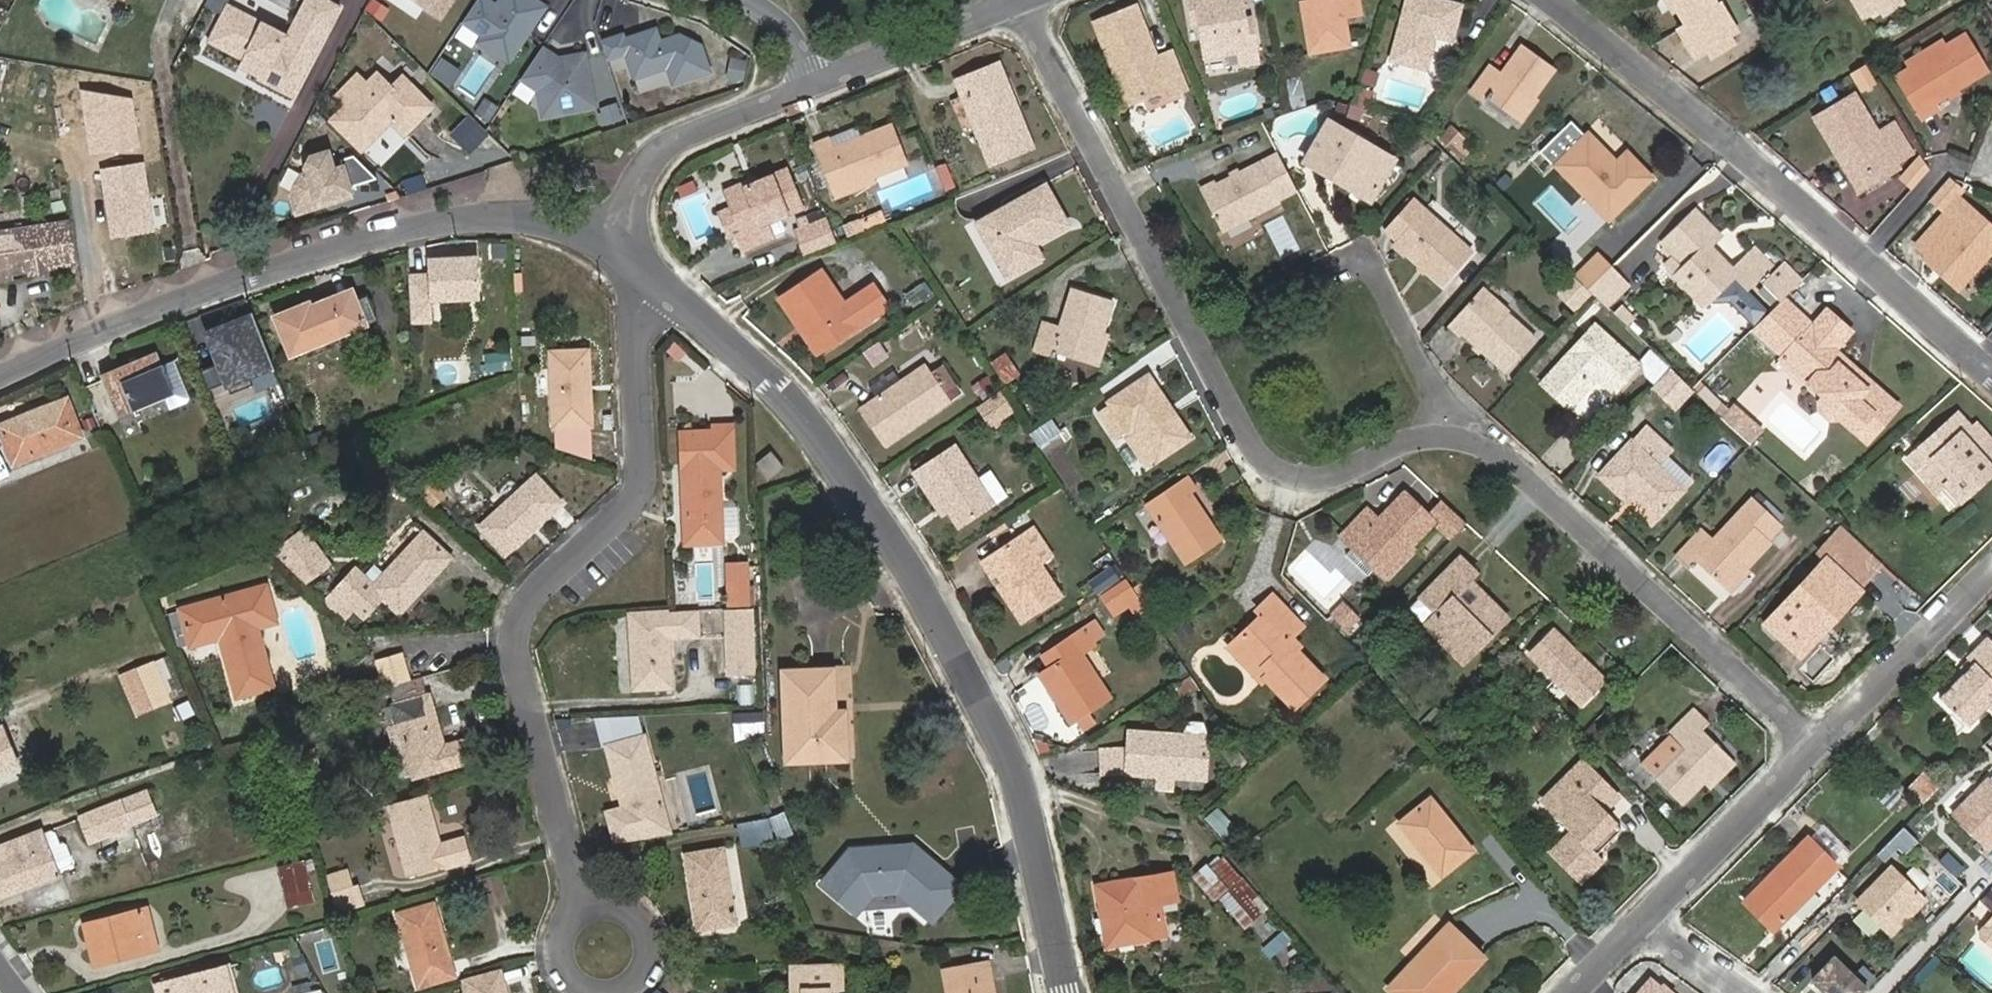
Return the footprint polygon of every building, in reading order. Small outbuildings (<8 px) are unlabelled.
[(259,70),(257,74),(295,92),(342,1),(340,0),(305,0),(289,29),(236,1),(224,21),(219,18),(210,36),(244,54),(263,64),(259,70)] [(236,1),(234,0),(229,0),(219,18),(224,21),(236,1)] [(494,3),(489,0),(473,0),(455,34),(513,63),(544,2),(540,0),(495,0),(494,3)] [(1250,53),(1267,50),(1264,31),(1257,32),(1255,20),(1251,0),(1199,0),(1202,16),(1208,15),(1210,26),(1216,60),(1250,53)] [(1320,0),(1312,0),(1315,15),(1323,13),(1320,0)] [(1360,0),(1320,0),(1323,13),(1315,15),(1322,49),(1355,42),(1353,26),(1350,11),(1355,9),(1361,8),(1360,0)] [(1473,0),(1418,0),(1405,52),(1439,61),(1447,29),(1465,33),(1473,0)] [(1686,24),(1679,29),(1695,57),(1711,47),(1716,54),(1734,43),(1729,35),(1737,30),(1720,3),(1716,6),(1713,0),(1672,0),(1686,24)] [(1864,17),(1880,7),(1884,14),(1903,3),(1901,0),(1854,0),(1864,17)] [(1131,69),(1143,102),(1175,89),(1178,96),(1197,88),(1183,52),(1166,58),(1146,7),(1106,22),(1126,71),(1131,69)] [(1257,32),(1264,31),(1261,19),(1255,20),(1257,32)] [(656,28),(598,38),(602,64),(588,67),(595,106),(615,103),(608,61),(628,58),(633,90),(707,78),(699,32),(658,39),(656,28)] [(1934,103),(1987,71),(1965,36),(1898,77),(1923,118),(1937,109),(1934,103)] [(1529,115),(1546,94),(1567,69),(1537,45),(1515,72),(1503,63),(1484,86),(1497,97),(1499,95),(1502,97),(1504,95),(1529,115)] [(533,97),(538,121),(596,110),(583,48),(519,60),(527,98),(533,97)] [(1267,50),(1250,53),(1253,66),(1269,63),(1267,50)] [(241,60),(259,70),(263,64),(244,54),(241,60)] [(476,98),(494,66),(477,57),(459,89),(476,98)] [(747,62),(726,58),(722,79),(742,83),(747,62)] [(425,113),(382,72),(370,59),(358,70),(350,62),(329,83),(350,104),(337,118),(365,145),(394,115),(409,129),(425,113)] [(391,62),(382,72),(425,113),(434,103),(391,62)] [(1008,82),(1013,80),(1006,64),(964,79),(996,164),(1038,147),(1025,112),(1020,113),(1008,82)] [(1865,64),(1853,72),(1863,89),(1876,81),(1865,64)] [(1138,104),(1143,102),(1131,69),(1126,71),(1138,104)] [(1286,80),(1290,108),(1304,106),(1300,78),(1286,80)] [(1025,112),(1013,80),(1008,82),(1020,113),(1025,112)] [(1371,81),(1364,98),(1374,101),(1379,87),(1380,83),(1371,81)] [(1379,87),(1374,101),(1381,104),(1386,90),(1379,87)] [(1550,97),(1546,94),(1529,115),(1533,118),(1550,97)] [(1895,123),(1879,132),(1855,94),(1816,119),(1836,153),(1840,150),(1858,180),(1894,159),(1896,162),(1913,152),(1895,123)] [(488,123),(495,105),(480,99),(472,116),(488,123)] [(595,106),(600,127),(622,122),(617,101),(595,106)] [(1338,167),(1381,193),(1401,158),(1337,119),(1314,157),(1336,170),(1338,167)] [(853,183),(879,173),(913,160),(899,122),(837,146),(833,135),(820,140),(840,195),(855,189),(853,183)] [(1447,125),(1435,137),(1456,158),(1469,146),(1447,125)] [(1622,221),(1664,177),(1637,152),(1627,162),(1598,136),(1568,168),(1622,221)] [(129,144),(108,148),(110,162),(131,158),(129,144)] [(276,171),(293,217),(352,195),(340,162),(331,166),(326,153),(276,171)] [(1928,170),(1919,156),(1899,179),(1911,190),(1928,170)] [(1226,182),(1212,190),(1231,227),(1289,197),(1271,159),(1250,170),(1242,174),(1226,182)] [(98,166),(104,238),(151,234),(144,162),(98,166)] [(818,162),(807,165),(814,192),(824,190),(818,162)] [(935,167),(943,191),(953,188),(946,164),(935,167)] [(1242,174),(1250,170),(1247,165),(1239,169),(1242,174)] [(1378,197),(1381,193),(1338,167),(1336,170),(1378,197)] [(747,229),(741,232),(748,246),(776,234),(771,221),(806,206),(791,168),(761,180),(733,192),(738,206),(747,229)] [(881,178),(879,173),(853,183),(855,189),(881,178)] [(733,192),(761,180),(760,175),(730,186),(733,192)] [(1210,185),(1212,190),(1226,182),(1224,178),(1210,185)] [(1028,251),(1037,246),(1073,225),(1052,188),(1008,212),(986,225),(1015,277),(1036,266),(1028,251)] [(1401,238),(1411,248),(1421,258),(1427,263),(1444,280),(1473,251),(1420,198),(1391,225),(1402,237),(1401,238)] [(1959,198),(1937,223),(1949,233),(1971,208),(1959,198)] [(738,233),(741,232),(747,229),(738,206),(728,209),(738,233)] [(986,225),(1008,212),(1006,208),(983,220),(986,225)] [(1753,275),(1768,289),(1791,264),(1770,243),(1747,266),(1723,242),(1733,231),(1710,208),(1678,241),(1702,264),(1692,275),(1723,304),(1744,284),(1753,275)] [(1991,252),(1991,226),(1971,208),(1949,233),(1937,223),(1917,246),(1928,256),(1925,260),(1959,290),(1991,252)] [(844,226),(848,235),(892,218),(888,209),(844,226)] [(799,224),(801,229),(829,218),(827,213),(799,224)] [(829,218),(801,229),(809,247),(836,236),(829,218)] [(0,231),(0,277),(11,276),(10,271),(75,261),(69,221),(0,231)] [(1408,251),(1411,248),(1401,238),(1398,242),(1408,251)] [(1045,260),(1037,246),(1028,251),(1036,266),(1045,260)] [(410,274),(412,319),(433,318),(432,297),(481,295),(479,251),(429,253),(430,273),(410,274)] [(1596,284),(1603,291),(1624,269),(1612,257),(1591,279),(1596,284)] [(1427,263),(1421,258),(1418,261),(1423,266),(1427,263)] [(808,317),(828,347),(894,304),(879,282),(848,301),(826,265),(783,293),(802,321),(808,317)] [(1591,279),(1581,269),(1564,286),(1579,300),(1596,284),(1591,279)] [(1624,269),(1603,291),(1616,304),(1637,282),(1624,269)] [(1770,291),(1778,298),(1797,273),(1792,269),(1770,291)] [(1778,298),(1785,305),(1807,282),(1797,273),(1778,298)] [(1758,298),(1768,289),(1753,275),(1744,284),(1758,298)] [(1454,314),(1465,324),(1478,337),(1485,343),(1508,366),(1537,335),(1511,309),(1512,308),(1486,282),(1454,314)] [(1637,282),(1616,304),(1625,313),(1646,291),(1637,282)] [(909,305),(927,298),(922,284),(904,292),(909,305)] [(309,301),(278,312),(293,349),(366,322),(351,288),(310,304),(309,301)] [(1094,365),(1105,335),(1116,301),(1077,288),(1063,326),(1047,321),(1039,342),(1061,349),(1059,353),(1094,365)] [(1848,329),(1824,308),(1801,335),(1800,333),(1783,352),(1788,356),(1798,356),(1815,371),(1806,381),(1822,395),(1818,399),(1819,408),(1829,417),(1838,416),(1864,439),(1895,404),(1867,380),(1862,386),(1851,376),(1850,369),(1841,361),(1834,361),(1833,346),(1848,329)] [(255,312),(197,328),(216,399),(274,384),(255,312)] [(1461,328),(1465,324),(1454,314),(1451,317),(1461,328)] [(821,351),(828,347),(808,317),(802,321),(821,351)] [(1594,370),(1600,377),(1614,390),(1639,364),(1597,325),(1544,379),(1564,399),(1594,370)] [(1111,337),(1105,335),(1094,365),(1101,367),(1111,337)] [(1485,343),(1478,337),(1475,340),(1481,346),(1485,343)] [(876,343),(861,352),(869,365),(884,356),(876,343)] [(172,390),(160,362),(154,346),(96,369),(114,412),(133,405),(172,390)] [(587,423),(581,349),(544,351),(550,426),(587,423)] [(987,361),(1000,385),(1018,376),(1004,351),(987,361)] [(1779,357),(1806,381),(1815,371),(1798,356),(1788,356),(1783,352),(1779,357)] [(171,358),(160,362),(172,390),(133,405),(136,413),(186,393),(171,358)] [(928,363),(901,381),(877,397),(861,407),(885,443),(951,399),(928,363)] [(1685,374),(1675,363),(1657,382),(1667,392),(1685,374)] [(877,397),(901,381),(894,370),(869,386),(877,397)] [(1571,406),(1600,377),(1594,370),(1564,399),(1571,406)] [(1685,374),(1667,392),(1679,403),(1696,385),(1685,374)] [(1137,426),(1157,457),(1158,459),(1191,437),(1151,375),(1112,401),(1113,403),(1131,430),(1137,426)] [(1013,408),(1003,393),(982,406),(992,422),(1013,408)] [(66,395),(0,422),(0,427),(13,461),(81,432),(66,395)] [(1147,464),(1157,457),(1137,426),(1131,430),(1113,403),(1100,411),(1118,439),(1127,433),(1147,464)] [(1730,406),(1721,414),(1726,420),(1738,433),(1749,443),(1758,435),(1730,406)] [(1959,433),(1966,426),(1954,413),(1919,446),(1949,479),(1944,483),(1959,499),(1991,470),(1959,433)] [(1054,419),(1033,434),(1040,446),(1062,431),(1054,419)] [(1966,426),(1959,433),(1991,470),(1991,442),(1972,421),(1966,426)] [(1671,452),(1643,428),(1600,478),(1626,502),(1633,494),(1659,517),(1681,491),(1656,469),(1671,452)] [(677,439),(680,475),(685,550),(722,548),(716,473),(731,472),(728,431),(709,432),(710,437),(677,439)] [(921,466),(949,509),(960,526),(996,503),(956,442),(921,466)] [(1949,479),(1919,446),(1907,458),(1937,490),(1944,483),(1949,479)] [(1681,491),(1696,475),(1671,452),(1656,469),(1681,491)] [(943,513),(949,509),(921,466),(914,470),(943,513)] [(534,469),(479,519),(505,546),(560,497),(534,469)] [(1197,513),(1200,510),(1190,495),(1197,490),(1188,477),(1148,503),(1187,563),(1220,542),(1206,520),(1202,522),(1197,513)] [(440,498),(425,483),(416,491),(431,506),(440,498)] [(1385,573),(1407,551),(1431,527),(1403,498),(1377,524),(1366,514),(1339,540),(1352,552),(1344,560),(1366,582),(1374,575),(1381,568),(1385,573)] [(1728,587),(1748,565),(1770,540),(1769,537),(1781,524),(1752,498),(1715,538),(1704,528),(1677,558),(1690,570),(1698,560),(1728,587)] [(1445,544),(1464,525),(1442,504),(1429,517),(1439,528),(1434,533),(1445,544)] [(1206,520),(1200,510),(1197,513),(1202,522),(1206,520)] [(1023,532),(1041,560),(1054,551),(1037,523),(1023,532)] [(322,603),(340,620),(353,605),(365,617),(383,598),(398,613),(450,557),(412,524),(362,579),(352,570),(322,603)] [(1829,539),(1869,576),(1882,562),(1841,526),(1829,539)] [(996,566),(1027,614),(1062,593),(1041,560),(1023,532),(984,556),(992,569),(996,566)] [(298,534),(285,539),(316,567),(325,558),(298,534)] [(285,539),(269,556),(300,584),(316,567),(285,539)] [(1828,614),(1834,619),(1857,593),(1855,591),(1869,576),(1829,539),(1815,555),(1823,563),(1771,621),(1799,646),(1828,614)] [(1411,556),(1407,551),(1385,573),(1381,568),(1374,575),(1383,584),(1411,556)] [(1450,600),(1466,584),(1474,577),(1457,560),(1417,599),(1433,615),(1422,626),(1460,663),(1502,620),(1479,597),(1463,613),(1450,600)] [(1752,569),(1748,565),(1728,587),(1732,591),(1752,569)] [(1023,617),(1027,614),(996,566),(992,569),(1023,617)] [(735,617),(750,616),(746,579),(746,574),(732,574),(735,617)] [(1121,581),(1100,595),(1110,611),(1131,597),(1121,581)] [(1479,597),(1466,584),(1450,600),(1463,613),(1479,597)] [(219,639),(234,700),(271,691),(255,630),(277,625),(268,586),(180,607),(190,646),(219,639)] [(1266,673),(1259,679),(1290,708),(1318,679),(1290,652),(1280,642),(1284,639),(1295,628),(1264,598),(1249,613),(1254,618),(1229,643),(1256,670),(1260,667),(1266,673)] [(1331,616),(1346,630),(1357,619),(1342,605),(1331,616)] [(1799,658),(1834,619),(1828,614),(1799,646),(1771,621),(1765,628),(1799,658)] [(697,631),(696,619),(678,620),(676,617),(630,621),(636,695),(673,692),(668,641),(667,634),(697,631)] [(761,678),(756,619),(738,621),(739,630),(733,631),(737,680),(761,678)] [(1088,624),(1070,635),(1082,654),(1099,643),(1088,624)] [(1601,683),(1549,630),(1526,653),(1578,706),(1601,683)] [(698,639),(697,631),(667,634),(668,641),(698,639)] [(1082,654),(1070,635),(1043,653),(1051,666),(1041,672),(1071,719),(1108,695),(1082,654)] [(1280,642),(1290,652),(1293,648),(1284,639),(1280,642)] [(1950,707),(1991,664),(1991,642),(1989,639),(1971,658),(1976,663),(1980,667),(1975,671),(1971,667),(1941,698),(1950,707)] [(1255,683),(1259,679),(1266,673),(1260,667),(1256,670),(1229,643),(1222,650),(1255,683)] [(409,680),(402,656),(378,663),(386,688),(409,680)] [(1976,663),(1971,667),(1975,671),(1980,667),(1976,663)] [(1950,707),(1969,726),(1991,703),(1991,664),(1950,707)] [(138,713),(167,701),(152,665),(123,677),(138,713)] [(1189,676),(1169,688),(1178,702),(1198,691),(1189,676)] [(838,711),(842,710),(840,678),(792,682),(800,770),(857,765),(853,718),(843,719),(838,719),(838,711)] [(395,707),(414,778),(478,761),(473,740),(445,748),(430,696),(395,707)] [(1703,784),(1728,758),(1700,731),(1712,718),(1698,704),(1639,762),(1682,806),(1703,784)] [(771,740),(771,725),(755,725),(756,740),(771,740)] [(20,770),(1,726),(0,726),(0,778),(20,770)] [(674,807),(647,732),(611,744),(637,819),(674,807)] [(1211,741),(1134,735),(1130,777),(1206,782),(1211,741)] [(1231,747),(1222,753),(1231,768),(1241,762),(1231,747)] [(1735,765),(1728,758),(1703,784),(1710,790),(1735,765)] [(1592,806),(1607,791),(1581,764),(1542,803),(1570,833),(1550,854),(1580,884),(1599,865),(1594,860),(1596,858),(1589,851),(1612,827),(1600,814),(1592,806)] [(1924,798),(1936,786),(1921,772),(1910,783),(1924,798)] [(1989,776),(1952,814),(1985,847),(1991,840),(1991,779),(1989,776)] [(154,808),(145,788),(79,816),(87,836),(154,808)] [(1615,799),(1607,791),(1592,806),(1600,814),(1615,799)] [(427,797),(392,808),(409,874),(411,882),(472,865),(465,844),(441,850),(427,797)] [(1442,874),(1472,849),(1430,799),(1401,824),(1442,874)] [(1215,806),(1203,818),(1224,842),(1237,830),(1215,806)] [(788,814),(772,820),(780,838),(796,832),(788,814)] [(738,846),(769,840),(765,818),(734,824),(738,846)] [(62,871),(43,827),(0,845),(0,897),(62,871)] [(1589,851),(1596,858),(1620,835),(1612,827),(1589,851)] [(1811,833),(1747,896),(1776,925),(1839,861),(1811,833)] [(696,851),(705,927),(742,923),(732,847),(696,851)] [(858,854),(829,886),(862,915),(880,896),(904,895),(937,924),(967,892),(920,850),(858,854)] [(277,865),(283,908),(313,903),(307,860),(277,865)] [(1888,923),(1922,888),(1894,861),(1860,895),(1888,923)] [(1943,882),(1958,896),(1970,884),(1954,869),(1943,882)] [(1115,917),(1120,943),(1149,938),(1143,905),(1158,902),(1177,898),(1172,872),(1099,885),(1105,918),(1115,917)] [(500,873),(478,880),(486,907),(508,900),(500,873)] [(329,885),(332,897),(354,890),(350,878),(329,885)] [(1255,919),(1262,912),(1236,882),(1228,889),(1255,919)] [(354,890),(332,897),(338,916),(367,908),(361,888),(354,890)] [(1930,896),(1922,888),(1888,923),(1895,931),(1930,896)] [(1982,898),(1991,908),(1991,888),(1982,898)] [(454,975),(433,902),(397,912),(417,985),(454,975)] [(1164,936),(1158,902),(1143,905),(1149,938),(1164,936)] [(100,940),(108,963),(161,949),(156,930),(145,933),(140,910),(88,924),(92,942),(100,940)] [(1105,918),(1109,945),(1120,943),(1115,917),(1105,918)] [(1979,933),(1980,938),(1989,946),(1991,946),(1991,919),(1979,933)] [(1419,955),(1389,988),(1394,992),(1451,992),(1485,956),(1450,924),(1425,950),(1429,953),(1423,959),(1419,955)] [(98,966),(108,963),(100,940),(92,942),(98,966)] [(1425,950),(1419,955),(1423,959),(1429,953),(1425,950)] [(798,960),(798,992),(836,992),(837,982),(852,983),(852,960),(798,960)] [(1823,992),(1866,992),(1833,961),(1812,983),(1823,992)] [(991,965),(947,973),(951,992),(996,992),(991,965)] [(235,967),(161,988),(163,992),(242,992),(235,967)] [(505,970),(470,980),(473,992),(512,992),(505,970)] [(373,990),(369,977),(354,981),(358,992),(362,992),(373,990)] [(1650,982),(1641,992),(1662,992),(1650,982)]
